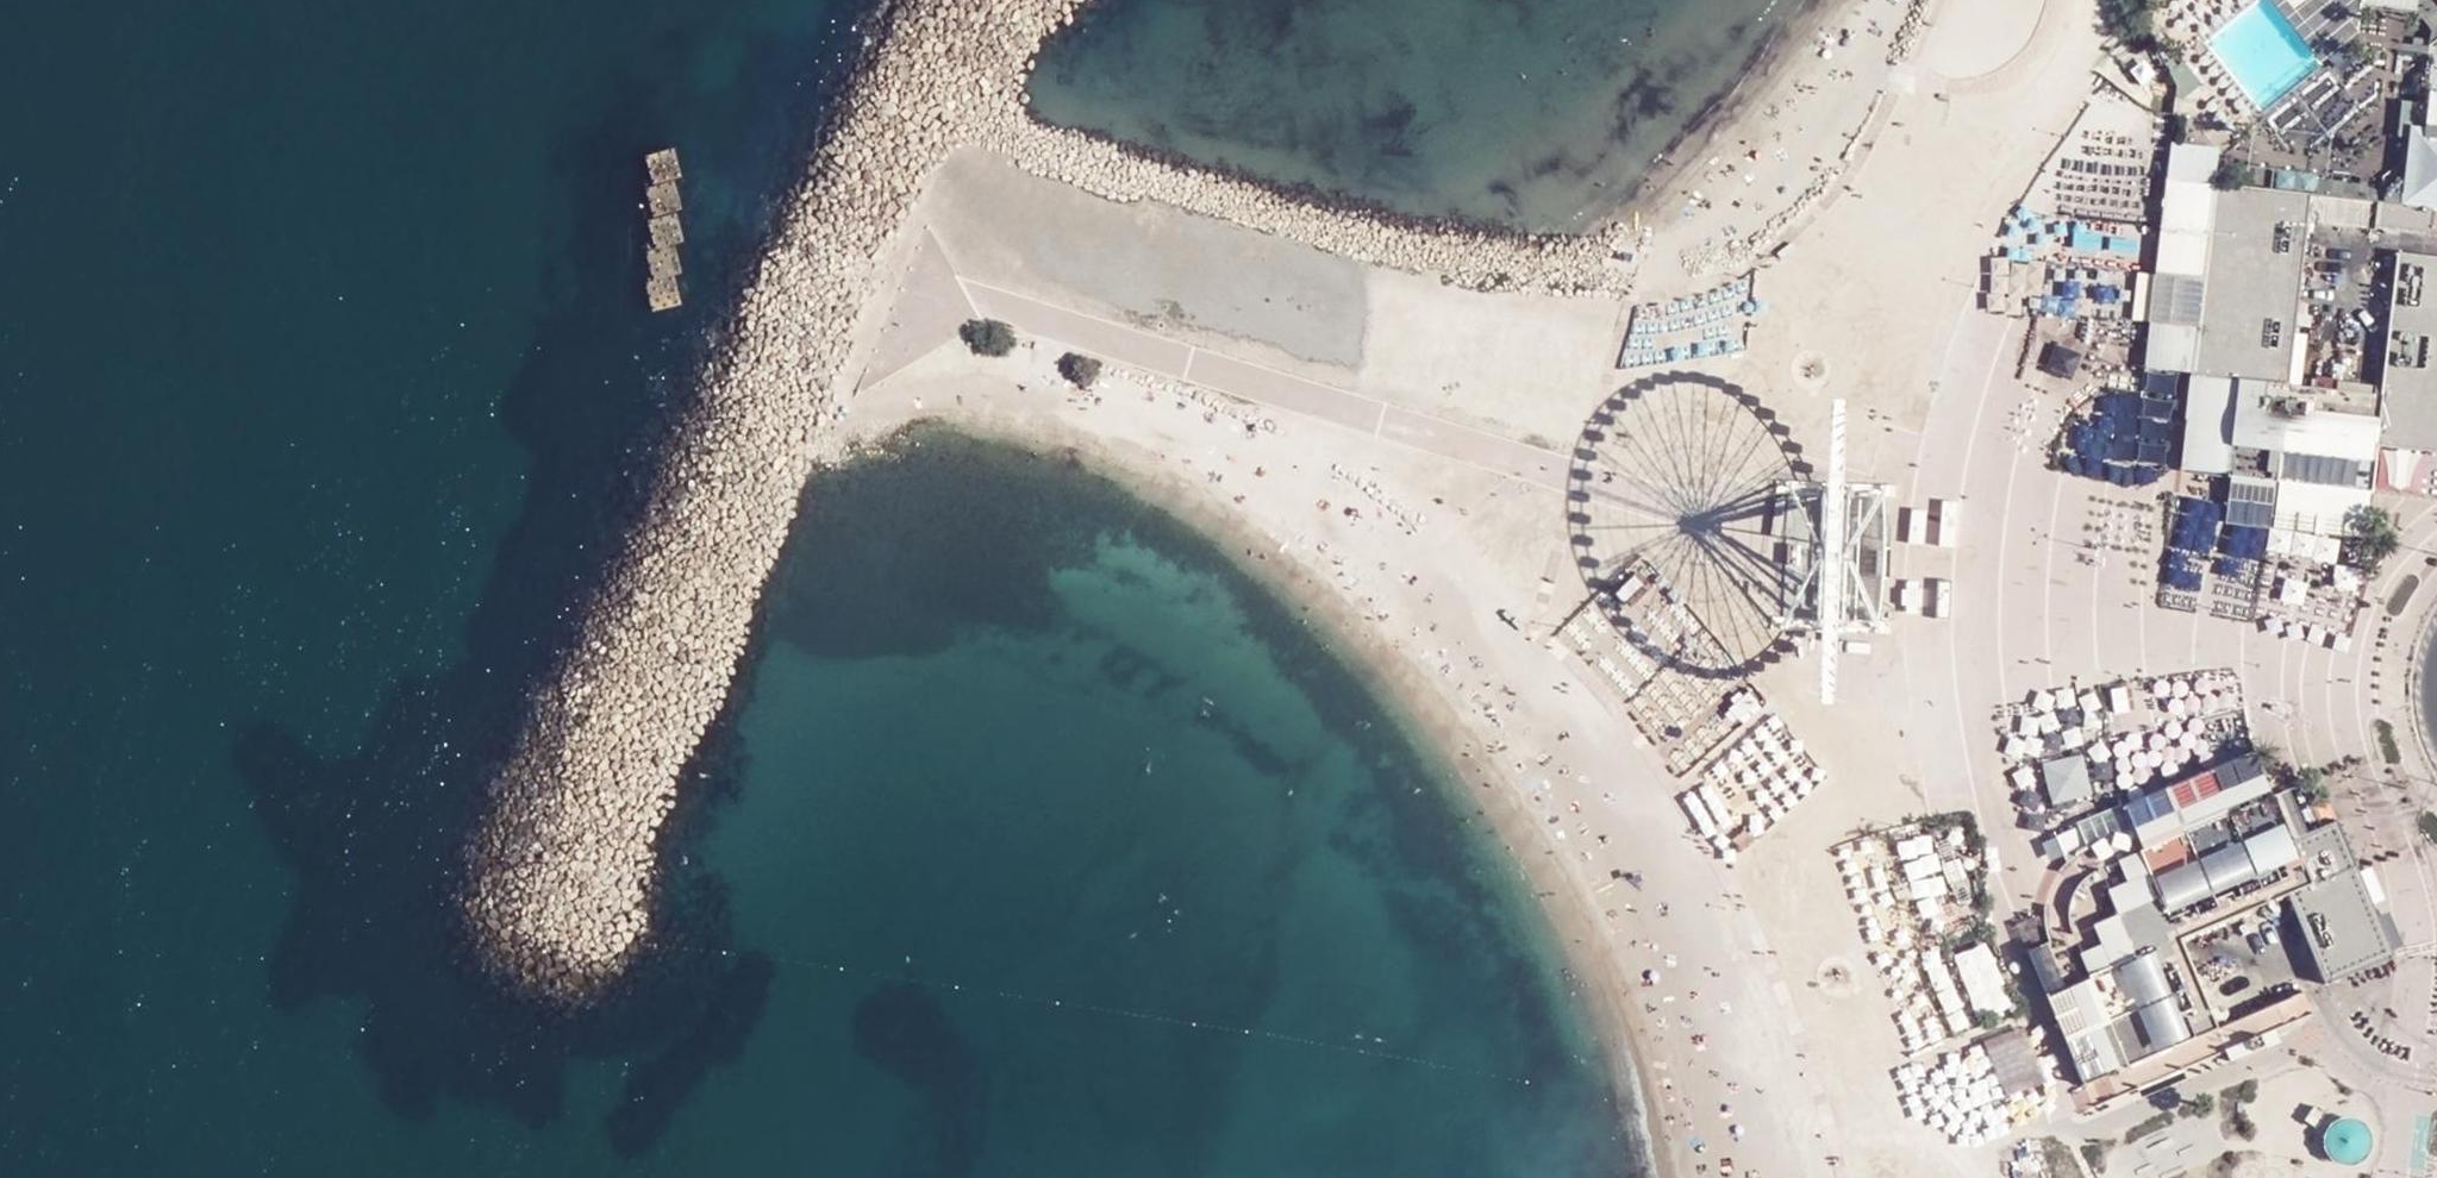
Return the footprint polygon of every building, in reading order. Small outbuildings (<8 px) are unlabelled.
[(2408,129),(2400,206),(2436,210),(2436,132),(2408,129)] [(2164,181),(2143,374),(2189,379),(2158,604),(2267,635),(2355,651),(2425,527),(2436,508),(2436,259),(2392,254),(2377,391),(2288,381),(2308,197),(2164,181)] [(1409,367),(1423,316),(1398,309),(1384,361),(1409,367)] [(1563,357),(1571,333),(1527,318),(1517,344),(1540,352),(1530,380),(1585,399),(1596,368),(1563,357)] [(2064,861),(2053,878),(2044,899),(2042,919),(2045,941),(2024,949),(2085,1109),(2338,1004),(2396,979),(2305,781),(2271,796),(2252,752),(2078,824),(2086,846),(2064,861)] [(2334,1133),(2341,1148),(2362,1138),(2355,1123),(2334,1133)]
